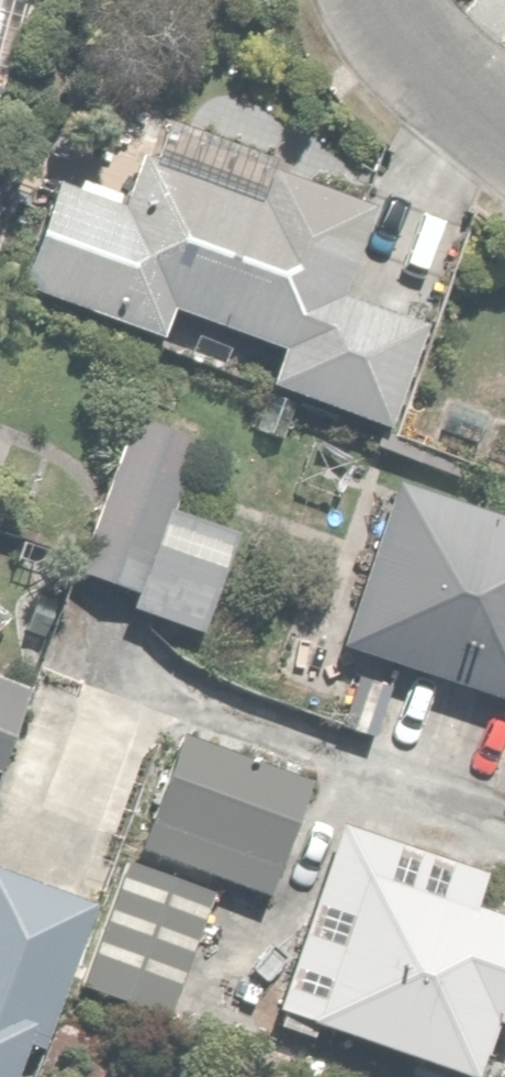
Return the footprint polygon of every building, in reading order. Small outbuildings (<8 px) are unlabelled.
[(126,208),(53,183),(17,288),(161,337),(170,310),(278,346),(267,379),(387,418),(418,325),(341,299),(372,206),(269,172),(261,197),(143,157),(126,208)] [(202,434),(135,409),(75,573),(142,598),(202,434)] [(388,490),(335,650),(494,703),(469,781),(499,791),(504,772),(504,529),(388,490)] [(30,691),(0,680),(0,770),(30,691)] [(308,787),(177,735),(168,758),(147,750),(91,892),(114,901),(80,989),(162,1021),(217,883),(263,901),(308,787)] [(473,1076),(493,1076),(504,1046),(504,916),(479,905),(488,881),(345,824),(267,1023),(315,1042),(319,1032),(321,1024),(473,1076)] [(24,1052),(40,1058),(97,903),(0,868),(0,1076),(15,1076),(24,1052)]
